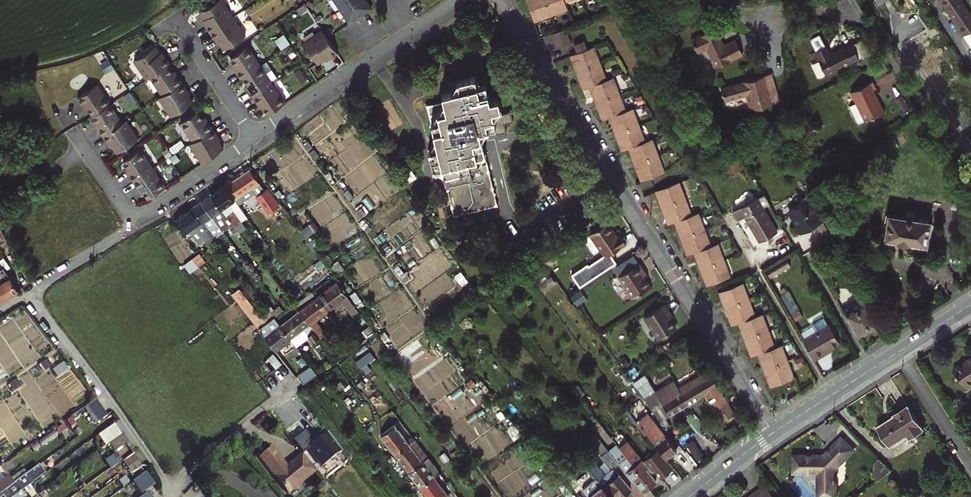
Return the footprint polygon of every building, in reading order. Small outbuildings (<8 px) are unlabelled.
[(204,27),(208,33),(210,32),(231,18),(219,0),(217,0),(197,13),(202,21),(205,26),(204,27)] [(349,23),(372,8),(366,0),(334,0),(349,23)] [(536,20),(570,8),(567,1),(570,0),(529,0),(536,20)] [(947,12),(949,11),(956,20),(953,21),(964,37),(970,32),(970,16),(960,0),(939,0),(947,12)] [(949,11),(947,12),(953,21),(956,20),(949,11)] [(212,40),(214,38),(217,44),(222,51),(244,37),(231,18),(210,32),(208,33),(212,40)] [(694,37),(700,51),(710,47),(718,65),(745,54),(738,39),(727,43),(719,26),(694,37)] [(566,27),(553,32),(558,46),(571,41),(566,27)] [(321,30),(303,43),(317,64),(330,56),(331,57),(337,53),(336,51),(327,38),(321,30)] [(278,37),(283,47),(291,42),(286,33),(278,37)] [(653,137),(646,140),(633,106),(627,109),(614,75),(608,78),(595,44),(588,47),(584,38),(575,41),(578,50),(571,53),(582,87),(589,84),(602,118),(609,115),(622,148),(629,146),(641,180),(666,171),(653,137)] [(859,42),(850,46),(858,61),(866,56),(859,42)] [(827,48),(813,55),(817,63),(819,62),(827,78),(859,62),(858,61),(850,46),(850,45),(831,55),(827,48)] [(246,47),(229,59),(234,66),(237,70),(235,72),(239,79),(242,77),(259,66),(246,47)] [(153,48),(132,62),(145,81),(148,78),(166,67),(168,65),(163,59),(162,60),(158,55),(153,48)] [(272,84),(259,66),(242,77),(247,84),(250,89),(247,90),(252,97),(254,96),(272,84)] [(166,67),(148,78),(161,96),(181,83),(176,77),(174,78),(171,74),(166,67)] [(504,128),(502,120),(510,118),(508,108),(499,110),(495,93),(487,95),(482,79),(474,81),(472,73),(451,78),(453,86),(445,88),(447,97),(431,101),(442,143),(434,145),(441,171),(449,169),(460,211),(496,202),(478,135),(504,128)] [(773,73),(723,87),(726,99),(747,94),(751,109),(780,100),(773,73)] [(161,96),(158,99),(171,117),(192,103),(187,96),(184,91),(185,90),(181,83),(161,96)] [(873,83),(852,92),(867,122),(885,113),(873,91),(876,89),(873,83)] [(285,103),(272,84),(254,96),(252,97),(257,104),(259,102),(262,107),(267,114),(285,103)] [(108,105),(95,86),(75,99),(80,106),(83,104),(86,109),(91,116),(108,105)] [(121,123),(108,105),(91,116),(96,124),(99,128),(97,130),(102,136),(121,123)] [(203,119),(197,111),(180,123),(193,141),(213,128),(208,122),(206,123),(203,119)] [(138,139),(125,121),(121,123),(102,136),(106,143),(108,141),(111,146),(116,154),(138,139)] [(193,141),(190,144),(202,162),(224,148),(215,136),(217,135),(213,128),(193,141)] [(140,150),(123,161),(128,169),(131,173),(128,175),(133,182),(153,168),(140,150)] [(165,187),(153,168),(133,182),(137,188),(140,186),(143,191),(148,199),(165,187)] [(274,216),(282,210),(273,197),(271,198),(250,168),(226,185),(235,198),(252,187),(258,196),(267,209),(268,209),(274,216)] [(668,224),(675,221),(688,255),(695,252),(707,286),(731,277),(719,243),(713,246),(699,212),(693,215),(680,182),(656,190),(668,224)] [(235,198),(226,185),(213,194),(228,215),(235,225),(241,221),(242,220),(248,216),(244,210),(235,198)] [(763,192),(756,196),(733,210),(738,219),(744,215),(760,241),(777,232),(763,208),(770,204),(763,192)] [(213,194),(203,201),(218,223),(224,231),(230,227),(235,233),(239,230),(235,225),(228,215),(213,194)] [(825,224),(810,198),(803,202),(802,206),(792,212),(791,215),(802,234),(806,235),(813,231),(814,228),(818,226),(820,227),(825,224)] [(203,201),(194,207),(211,232),(214,236),(220,231),(216,225),(218,223),(203,201)] [(194,207),(175,220),(185,233),(197,225),(200,229),(201,228),(206,235),(211,232),(194,207)] [(903,212),(902,216),(890,214),(886,237),(925,243),(926,245),(927,244),(926,243),(928,234),(930,234),(931,225),(929,224),(930,220),(917,218),(918,215),(916,214),(916,212),(915,210),(913,209),(911,208),(909,208),(907,209),(906,210),(905,212),(903,212)] [(246,228),(241,221),(235,225),(239,230),(240,231),(246,228)] [(604,255),(606,257),(610,254),(626,244),(621,235),(618,237),(608,221),(590,232),(604,255)] [(227,253),(221,246),(215,250),(220,257),(227,253)] [(194,272),(205,259),(197,252),(186,265),(194,272)] [(622,273),(642,260),(637,252),(617,265),(622,273)] [(571,274),(580,287),(616,263),(610,254),(606,257),(604,255),(589,265),(588,263),(571,274)] [(639,262),(619,275),(633,297),(650,286),(641,271),(644,269),(639,262)] [(18,291),(11,276),(10,276),(6,270),(0,274),(0,302),(18,291)] [(358,310),(337,281),(318,296),(328,310),(341,300),(352,315),(358,310)] [(777,348),(764,314),(758,317),(745,283),(721,292),(733,326),(740,323),(752,357),(759,354),(772,387),(796,378),(784,345),(777,348)] [(295,302),(300,310),(318,334),(324,330),(316,319),(328,310),(318,296),(313,289),(307,294),(295,302)] [(876,321),(881,318),(868,297),(855,305),(856,307),(847,313),(859,334),(877,323),(876,321)] [(281,324),(291,338),(305,328),(309,334),(308,334),(313,341),(320,336),(318,334),(300,310),(295,302),(284,309),(275,316),(281,324)] [(664,303),(643,316),(658,339),(676,327),(667,313),(669,311),(664,303)] [(258,328),(275,316),(269,307),(251,319),(258,328)] [(258,328),(264,337),(275,351),(282,345),(291,338),(281,324),(275,316),(258,328)] [(828,322),(802,337),(815,358),(826,352),(825,349),(830,346),(839,341),(828,322)] [(373,354),(369,349),(355,359),(359,364),(373,354)] [(264,361),(272,371),(281,364),(273,354),(264,361)] [(967,388),(970,385),(970,360),(955,370),(967,388)] [(295,377),(301,385),(317,373),(311,365),(295,377)] [(707,370),(678,387),(689,404),(704,394),(721,419),(735,411),(727,399),(729,397),(722,386),(719,388),(707,370)] [(650,404),(661,420),(689,404),(678,387),(672,378),(655,390),(648,379),(637,387),(647,400),(650,404)] [(96,399),(85,407),(96,424),(107,416),(96,399)] [(899,414),(882,425),(894,444),(912,432),(914,436),(927,427),(911,404),(898,412),(899,414)] [(647,413),(638,420),(666,457),(677,449),(647,413)] [(121,435),(114,425),(97,437),(104,447),(110,443),(121,435)] [(381,435),(395,454),(410,443),(396,425),(381,435)] [(309,448),(324,467),(345,451),(330,431),(316,441),(308,430),(296,438),(305,451),(309,448)] [(618,463),(600,441),(594,432),(587,438),(598,451),(592,457),(587,451),(580,457),(594,474),(613,496),(619,496),(630,487),(614,467),(618,463)] [(651,486),(619,446),(609,433),(600,441),(618,463),(632,480),(635,479),(644,491),(651,486)] [(126,443),(121,435),(110,443),(115,451),(126,443)] [(630,438),(619,446),(651,486),(657,481),(649,472),(653,469),(645,458),(630,438)] [(395,454),(409,472),(429,458),(415,439),(410,443),(395,454)] [(827,456),(796,456),(795,473),(821,473),(821,484),(838,485),(838,468),(842,464),(857,451),(845,439),(827,456)] [(124,459),(133,454),(128,445),(119,451),(124,459)] [(304,452),(289,464),(275,446),(262,456),(290,493),(319,470),(304,452)] [(666,457),(658,447),(645,458),(653,469),(654,468),(661,477),(674,467),(667,459),(666,457)] [(113,468),(124,460),(118,451),(106,459),(113,468)] [(124,461),(132,472),(142,465),(134,454),(124,461)] [(876,478),(877,482),(892,470),(884,462),(879,456),(877,459),(876,462),(876,465),(875,468),(875,472),(875,475),(876,478)] [(409,472),(420,487),(439,472),(429,458),(409,472)] [(155,484),(146,471),(133,481),(141,493),(155,484)] [(442,475),(439,472),(420,487),(427,496),(445,496),(448,495),(436,479),(442,475)] [(594,474),(580,485),(590,496),(613,496),(594,474)] [(13,484),(10,478),(0,486),(0,494),(13,484)] [(20,492),(33,483),(30,479),(16,488),(13,484),(0,494),(0,496),(13,496),(20,492)]
